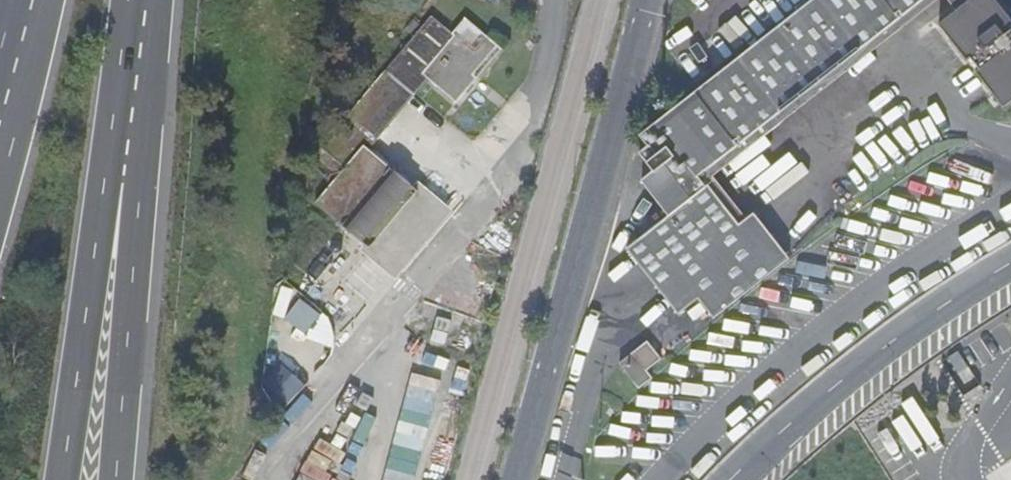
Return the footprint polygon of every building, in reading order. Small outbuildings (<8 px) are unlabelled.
[(900,17),(897,14),(900,11),(903,14),(921,0),(812,0),(641,135),(649,145),(639,152),(654,170),(642,180),(669,215),(628,247),(679,314),(698,298),(714,318),(790,258),(754,212),(747,218),(739,224),(708,185),(707,186),(698,175),(738,144),(734,140),(735,139),(738,138),(741,142),(900,17)] [(747,218),(713,176),(937,0),(921,0),(903,14),(900,11),(897,14),(900,17),(741,142),(738,138),(735,139),(734,140),(738,144),(698,175),(707,186),(708,185),(739,224),(747,218)] [(996,0),(969,0),(968,1),(962,6),(956,10),(939,24),(967,60),(971,57),(980,69),(976,71),(1004,107),(1010,102),(1010,19),(996,0)] [(949,1),(956,10),(962,6),(968,1),(967,0),(948,0),(949,1)] [(431,16),(320,146),(345,167),(314,202),(370,250),(419,192),(363,145),(423,74),(456,103),(502,48),(465,16),(451,32),(431,16)] [(276,311),(328,346),(344,323),(291,288),(276,311)] [(646,370),(662,359),(648,341),(632,352),(619,363),(640,389),(652,378),(646,370)]
